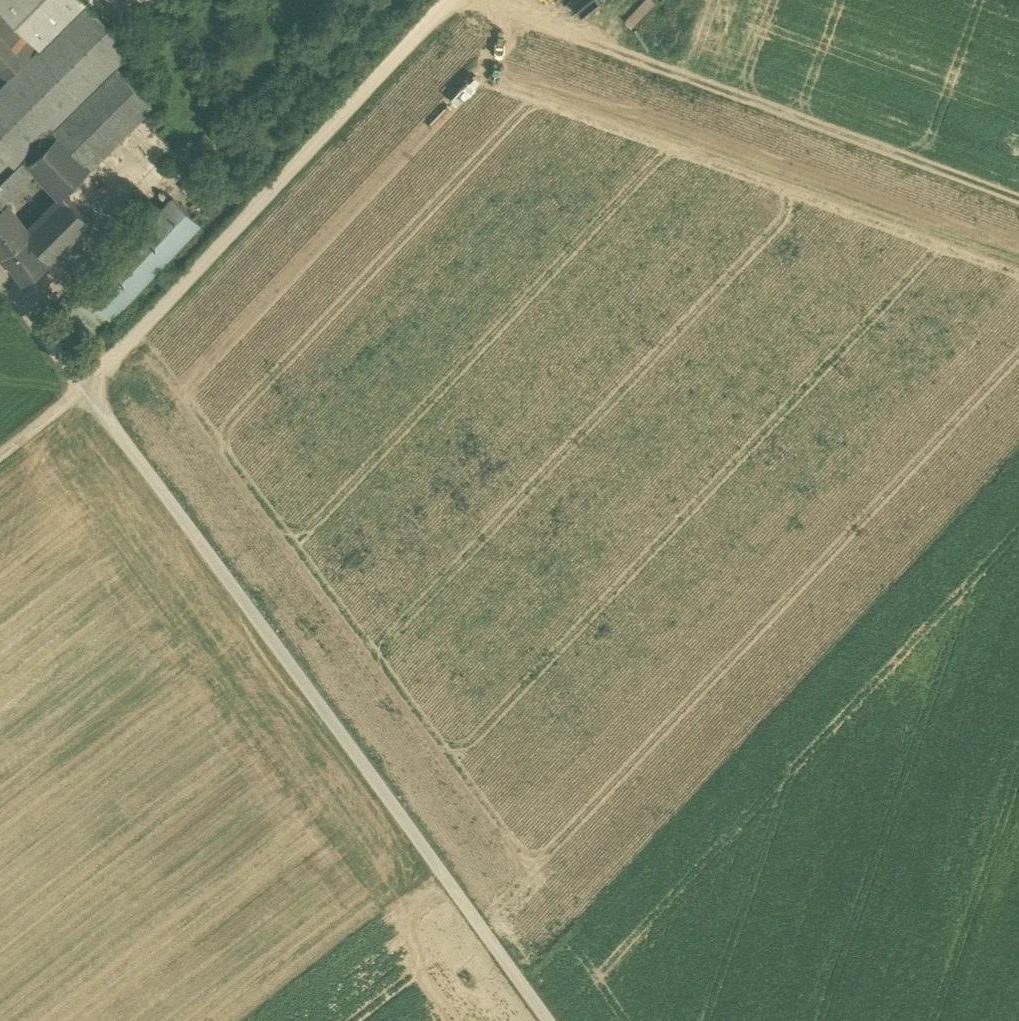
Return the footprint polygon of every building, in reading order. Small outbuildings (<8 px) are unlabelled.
[(11,73),(12,74),(0,85),(0,106),(21,132),(34,147),(117,65),(134,48),(87,0),(86,0),(55,31),(55,30),(40,44),(11,73)] [(25,0),(0,0),(0,3),(40,44),(55,30),(38,13),(25,0)] [(38,13),(55,30),(55,31),(86,0),(51,0),(38,13)] [(0,3),(0,62),(11,73),(40,44),(0,3)] [(117,65),(55,127),(59,131),(92,165),(155,103),(117,65)] [(21,132),(0,106),(0,150),(21,132)] [(92,165),(59,131),(31,159),(30,160),(37,166),(63,193),(92,165)] [(0,150),(0,181),(1,180),(27,155),(34,147),(21,132),(0,150)] [(27,155),(1,180),(8,187),(15,188),(37,166),(30,160),(31,159),(27,155)] [(67,195),(31,232),(29,234),(27,235),(52,260),(92,220),(67,195)] [(173,197),(84,292),(112,318),(201,223),(173,197)] [(27,235),(29,234),(6,203),(0,208),(0,250),(23,281),(52,260),(27,235)] [(112,318),(84,292),(64,313),(91,339),(112,318)]
